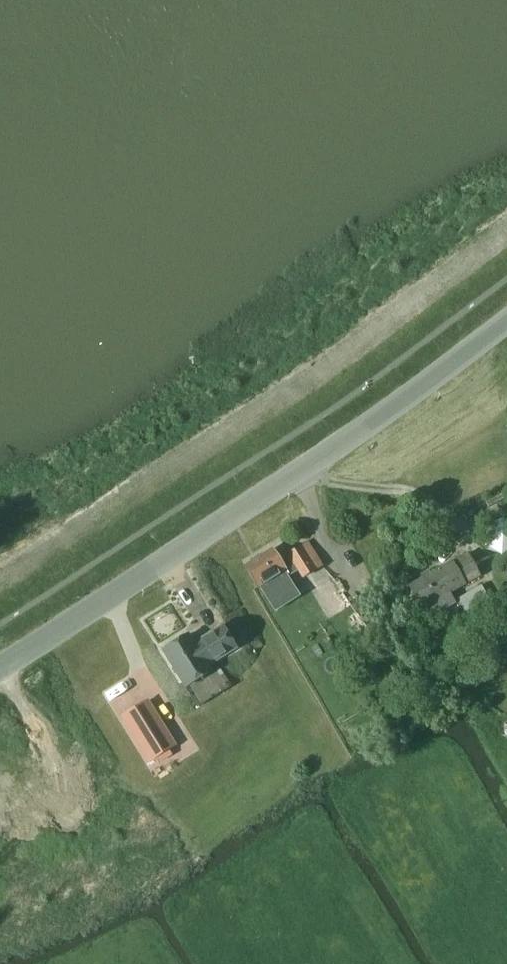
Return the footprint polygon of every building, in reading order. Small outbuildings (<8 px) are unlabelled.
[(272,548),(245,565),(259,587),(267,600),(292,584),(288,576),(297,570),(302,578),(315,570),(301,547),(279,560),(272,548)] [(451,562),(409,586),(417,601),(422,609),(428,619),(452,606),(445,595),(451,592),(480,575),(468,554),(452,564),(451,562)] [(236,646),(222,624),(200,637),(201,639),(194,643),(188,632),(162,647),(184,684),(210,669),(207,663),(236,646)] [(182,747),(151,698),(127,714),(158,762),(182,747)]
